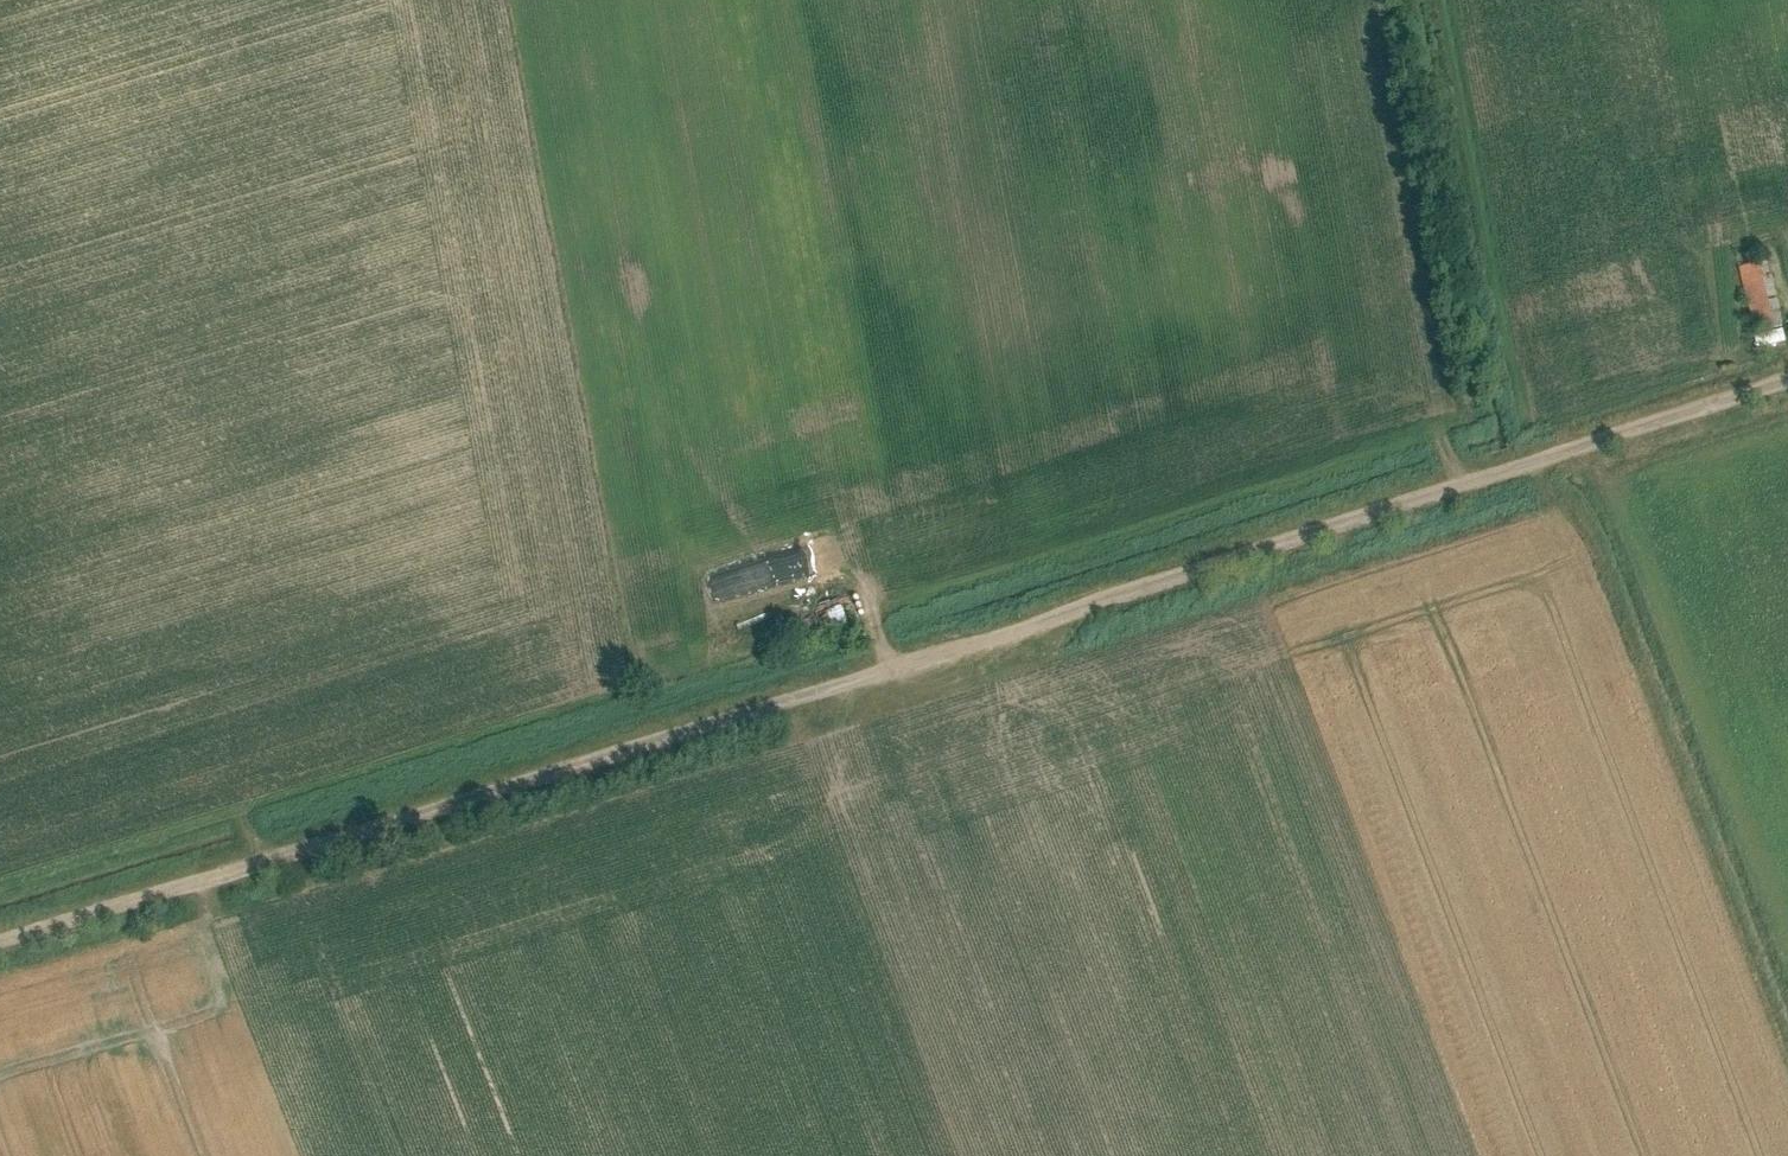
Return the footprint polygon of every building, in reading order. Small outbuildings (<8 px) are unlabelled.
[(1770,261),(1746,265),(1752,308),(1776,304),(1770,261)] [(709,569),(718,596),(775,578),(766,551),(709,569)]
